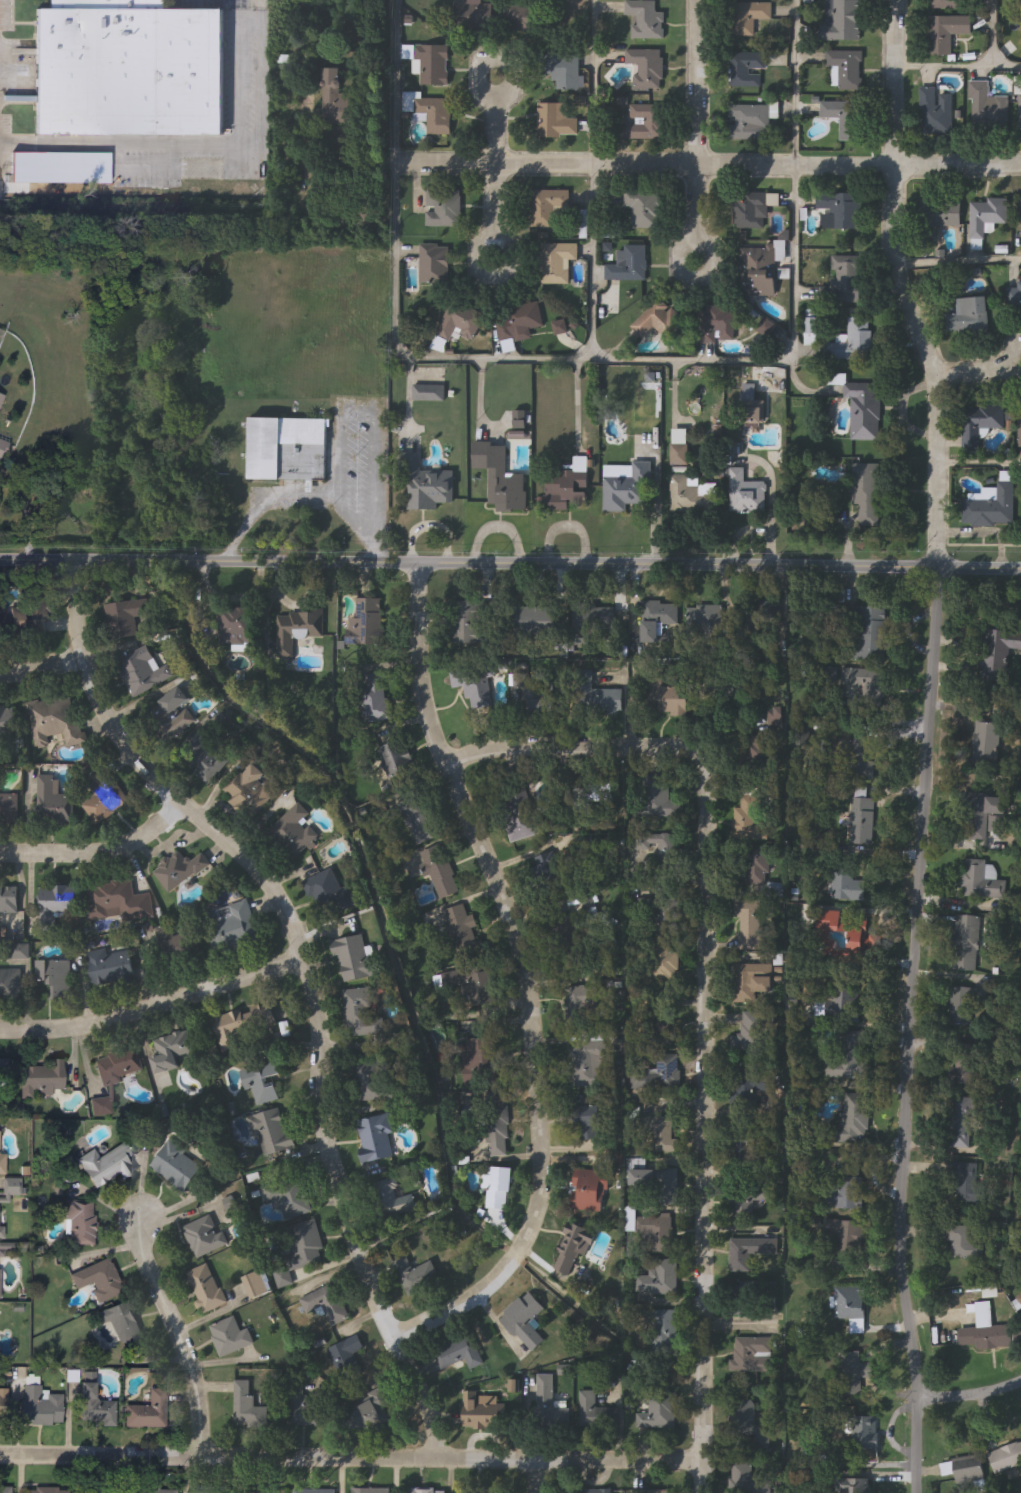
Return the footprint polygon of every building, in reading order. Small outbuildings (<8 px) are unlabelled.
[(50,9),(50,0),(166,0),(166,10),(225,10),(225,135),(38,134),(38,9),(50,9)] [(456,28),(456,0),(498,0),(498,29),(456,28)] [(503,8),(526,0),(533,0),(541,22),(511,32),(503,8)] [(657,0),(657,12),(665,12),(665,38),(635,38),(635,16),(627,16),(627,0),(657,0)] [(927,8),(927,0),(970,0),(970,8),(927,8)] [(863,3),(827,2),(827,28),(822,28),(821,42),(862,43),(863,3)] [(730,36),(730,3),(773,3),(773,20),(756,20),(756,36),(730,36)] [(952,55),(929,55),(929,15),(972,15),(972,34),(952,34),(952,55)] [(422,85),(422,61),(416,61),(416,45),(450,45),(450,85),(422,85)] [(638,65),(627,65),(627,49),(665,49),(665,88),(638,88),(638,65)] [(767,52),(767,71),(762,70),(762,88),(731,88),(731,52),(767,52)] [(827,69),(836,69),(836,90),(864,91),(864,53),(827,53),(827,69)] [(575,54),(575,88),(552,88),(552,54),(575,54)] [(324,122),(324,67),(342,67),(342,92),(356,92),(356,122),(324,122)] [(1008,95),(1008,128),(970,128),(971,80),(989,80),(989,95),(1008,95)] [(952,134),(921,134),(920,87),(936,87),(936,93),(952,93),(952,134)] [(405,111),(405,93),(423,93),(423,98),(452,98),(452,135),(429,134),(429,121),(416,121),(416,111),(405,111)] [(540,137),(539,102),(568,102),(568,119),(578,119),(578,137),(540,137)] [(667,138),(630,138),(630,104),(667,104),(667,138)] [(771,104),(771,140),(730,139),(730,104),(771,104)] [(822,104),(822,120),(842,121),(842,143),(862,143),(862,104),(822,104)] [(111,153),(111,184),(14,184),(14,153),(111,153)] [(462,226),(427,226),(427,189),(462,189),(462,226)] [(532,228),(532,189),(569,189),(569,207),(557,207),(557,228),(532,228)] [(663,229),(629,227),(630,193),(664,194),(663,229)] [(769,228),(737,228),(737,193),(769,193),(769,228)] [(862,195),(833,195),(833,232),(862,232),(862,195)] [(986,223),(987,239),(971,240),(970,199),(1007,198),(1007,223),(986,223)] [(960,225),(938,225),(937,237),(921,237),(921,200),(961,200),(960,225)] [(570,260),(570,284),(543,283),(544,243),(579,244),(579,260),(570,260)] [(780,245),(779,297),(741,296),(742,244),(780,245)] [(421,245),(450,245),(450,283),(421,283),(421,245)] [(607,280),(607,265),(620,265),(620,247),(648,247),(648,280),(607,280)] [(864,258),(834,258),(834,305),(864,305),(864,258)] [(946,335),(945,313),(956,313),(956,298),(988,297),(989,333),(946,335)] [(655,326),(644,338),(632,327),(660,298),(685,321),(669,339),(655,326)] [(476,339),(456,331),(452,341),(438,336),(452,300),(487,313),(476,339)] [(497,310),(541,302),(545,327),(515,332),(517,340),(503,343),(497,310)] [(736,306),(736,343),(701,343),(701,306),(736,306)] [(829,345),(829,362),(873,362),(873,320),(850,320),(850,345),(829,345)] [(882,400),(877,400),(877,386),(848,386),(848,377),(831,377),(831,387),(846,387),(846,401),(853,401),(853,442),(883,442),(882,400)] [(745,423),(745,400),(762,400),(762,423),(745,423)] [(1004,427),(979,427),(979,449),(962,449),(962,406),(1004,406),(1004,427)] [(279,479),(249,479),(249,418),(326,419),(325,478),(279,478),(279,479)] [(3,461),(0,460),(0,438),(10,441),(3,461)] [(526,474),(526,509),(489,509),(489,468),(473,468),(474,442),(507,442),(506,473),(526,474)] [(688,444),(688,464),(671,464),(671,444),(688,444)] [(453,502),(438,501),(437,509),(408,508),(409,455),(419,455),(419,468),(454,470),(453,502)] [(604,465),(633,466),(633,461),(650,461),(650,506),(628,505),(628,511),(603,511),(604,465)] [(570,509),(546,509),(546,472),(557,472),(557,463),(587,464),(587,504),(570,504),(570,509)] [(859,504),(853,504),(853,463),(879,463),(878,525),(859,525),(859,504)] [(765,510),(729,510),(729,468),(744,468),(744,480),(765,480),(765,510)] [(670,475),(695,475),(695,484),(716,484),(716,511),(670,511),(670,475)] [(1012,523),(965,524),(965,500),(997,499),(997,480),(1012,480),(1012,523)] [(136,619),(139,637),(109,641),(104,606),(147,599),(150,617),(136,619)] [(356,619),(356,599),(383,599),(383,646),(349,646),(349,619),(356,619)] [(642,643),(643,602),(677,603),(677,643),(642,643)] [(485,603),(485,644),(450,644),(450,603),(485,603)] [(10,605),(46,606),(46,636),(9,635),(10,605)] [(572,646),(573,605),(616,606),(615,631),(597,631),(597,646),(572,646)] [(721,606),(721,639),(686,639),(686,606),(721,606)] [(887,607),(885,660),(846,659),(846,636),(855,636),(855,606),(887,607)] [(512,640),(512,608),(555,608),(555,639),(512,640)] [(219,644),(219,611),(251,611),(251,644),(219,644)] [(278,658),(278,613),(324,613),(324,639),(294,639),(294,658),(278,658)] [(744,648),(744,615),(763,615),(763,648),(744,648)] [(984,630),(1020,632),(1020,650),(1010,649),(1009,681),(982,680),(984,630)] [(174,679),(133,699),(116,663),(148,648),(158,670),(168,666),(174,679)] [(760,664),(760,697),(727,697),(727,664),(760,664)] [(488,709),(471,710),(471,700),(465,701),(465,688),(451,689),(450,666),(495,665),(495,679),(488,679),(488,709)] [(842,684),(842,670),(884,668),(886,706),(857,707),(856,683),(842,684)] [(688,688),(688,715),(647,715),(647,670),(661,670),(661,688),(688,688)] [(622,691),(622,714),(575,714),(576,671),(592,671),(592,690),(622,691)] [(367,723),(362,676),(385,673),(390,721),(367,723)] [(561,717),(526,717),(526,687),(561,687),(561,717)] [(196,727),(163,744),(145,710),(183,690),(190,703),(185,706),(196,727)] [(71,693),(85,744),(67,749),(63,735),(47,740),(49,746),(37,750),(25,706),(71,693)] [(16,740),(0,741),(0,707),(14,706),(16,740)] [(751,721),(743,716),(748,708),(756,713),(751,721)] [(973,766),(975,722),(1000,723),(998,767),(973,766)] [(232,760),(209,784),(179,756),(201,732),(232,760)] [(750,756),(750,735),(771,735),(771,756),(750,756)] [(874,739),(874,769),(853,769),(853,739),(874,739)] [(385,778),(382,746),(408,743),(411,776),(385,778)] [(276,792),(252,819),(219,790),(237,770),(243,775),(253,765),(264,775),(261,779),(276,792)] [(82,805),(99,793),(88,778),(104,767),(129,803),(95,826),(82,805)] [(37,776),(58,776),(59,796),(73,796),(73,823),(37,824),(37,776)] [(680,818),(643,817),(644,776),(664,776),(664,789),(669,789),(669,801),(680,801),(680,818)] [(512,843),(497,793),(525,785),(540,834),(512,843)] [(18,823),(0,823),(0,792),(19,792),(18,823)] [(1006,795),(1006,832),(988,831),(988,839),(961,839),(962,794),(1006,795)] [(399,806),(425,795),(442,835),(416,846),(399,806)] [(733,809),(740,809),(740,796),(759,797),(758,821),(766,822),(766,841),(733,840),(733,809)] [(316,838),(293,861),(267,833),(298,803),(309,815),(301,823),(316,838)] [(658,848),(634,848),(634,835),(679,835),(679,872),(658,872),(658,848)] [(460,893),(439,901),(421,853),(442,845),(460,893)] [(757,854),(767,854),(767,887),(743,886),(745,848),(757,848),(757,854)] [(564,891),(541,898),(529,860),(552,853),(564,891)] [(205,854),(212,869),(165,892),(153,868),(182,854),(186,863),(205,854)] [(963,859),(997,861),(996,879),(1007,880),(1006,899),(962,897),(963,859)] [(309,901),(301,882),(333,870),(340,889),(348,885),(356,907),(328,918),(320,897),(309,901)] [(134,896),(151,894),(154,919),(121,922),(121,915),(88,919),(84,886),(132,881),(134,896)] [(18,914),(0,914),(0,885),(18,885),(18,914)] [(76,887),(76,918),(56,918),(56,934),(40,933),(41,886),(76,887)] [(677,899),(677,932),(655,932),(655,921),(638,921),(638,899),(677,899)] [(249,901),(259,940),(213,952),(205,923),(231,916),(229,906),(249,901)] [(762,950),(738,950),(738,919),(735,919),(735,901),(762,901),(762,950)] [(444,911),(463,905),(467,917),(473,915),(477,928),(472,929),(477,944),(482,942),(485,953),(459,961),(444,911)] [(827,966),(867,967),(869,918),(844,917),(844,914),(819,913),(819,938),(828,938),(827,966)] [(977,970),(953,969),(955,915),(980,916),(977,970)] [(574,952),(555,952),(555,916),(574,916),(574,952)] [(160,966),(154,930),(181,925),(187,961),(160,966)] [(335,941),(364,936),(371,978),(342,983),(335,941)] [(29,945),(29,960),(11,960),(11,945),(29,945)] [(679,950),(679,979),(656,979),(656,994),(640,994),(640,979),(651,979),(651,950),(679,950)] [(101,979),(98,958),(133,952),(138,982),(95,989),(93,980),(101,979)] [(34,979),(34,962),(71,962),(71,1001),(50,1001),(50,979),(34,979)] [(773,979),(758,979),(758,1005),(733,1005),(733,965),(773,965),(773,979)] [(469,1005),(470,979),(462,979),(462,968),(492,968),(492,978),(493,978),(492,1005),(469,1005)] [(21,1001),(0,1001),(0,970),(21,970),(21,1001)] [(603,987),(603,1011),(566,1011),(566,987),(603,987)] [(986,988),(986,1023),(951,1023),(951,988),(986,988)] [(377,989),(380,1036),(346,1038),(343,991),(377,989)] [(861,1022),(861,992),(818,992),(818,1022),(861,1022)] [(214,1019),(263,1009),(264,1015),(275,1013),(278,1027),(287,1025),(290,1040),(222,1054),(214,1019)] [(731,1036),(742,1036),(742,1013),(766,1013),(766,1053),(731,1053),(731,1036)] [(158,1076),(149,1043),(192,1031),(198,1052),(178,1058),(181,1069),(158,1076)] [(581,1032),(604,1032),(605,1087),(572,1088),(571,1043),(581,1043),(581,1032)] [(828,1062),(828,1081),(868,1082),(869,1034),(844,1034),(843,1063),(828,1062)] [(461,1077),(461,1040),(500,1040),(501,1077),(461,1077)] [(956,1084),(956,1045),(980,1045),(980,1084),(956,1084)] [(101,1086),(94,1061),(137,1049),(144,1074),(101,1086)] [(658,1055),(680,1056),(680,1090),(632,1089),(632,1072),(657,1072),(658,1055)] [(21,1067),(47,1067),(47,1060),(64,1060),(64,1089),(53,1089),(53,1098),(21,1098),(21,1067)] [(280,1101),(255,1106),(249,1069),(274,1064),(280,1101)] [(349,1064),(388,1064),(389,1102),(350,1103),(349,1064)] [(731,1112),(731,1076),(772,1076),(772,1092),(758,1092),(757,1112),(731,1112)] [(870,1094),(868,1142),(827,1140),(828,1125),(841,1126),(843,1093),(870,1094)] [(577,1096),(600,1095),(602,1139),(578,1140),(577,1096)] [(974,1148),(953,1147),(955,1097),(976,1098),(974,1148)] [(250,1116),(284,1109),(293,1150),(260,1158),(250,1116)] [(389,1115),(397,1157),(362,1163),(354,1122),(389,1115)] [(678,1140),(678,1153),(653,1152),(653,1133),(644,1133),(644,1118),(672,1118),(672,1140),(678,1140)] [(488,1157),(488,1119),(506,1119),(506,1157),(488,1157)] [(756,1167),(729,1167),(730,1132),(757,1132),(756,1167)] [(150,1168),(168,1142),(203,1166),(185,1193),(150,1168)] [(95,1190),(78,1160),(96,1149),(101,1158),(126,1143),(134,1157),(128,1160),(134,1169),(95,1190)] [(954,1201),(955,1163),(983,1164),(982,1202),(954,1201)] [(829,1187),(837,1187),(838,1164),(866,1165),(863,1208),(828,1206),(829,1187)] [(506,1209),(488,1209),(488,1168),(512,1168),(511,1193),(506,1193),(506,1209)] [(657,1205),(657,1169),(677,1169),(677,1205),(657,1205)] [(571,1210),(574,1170),(608,1172),(605,1212),(571,1210)] [(266,1205),(261,1189),(301,1176),(311,1208),(282,1217),(277,1202),(266,1205)] [(378,1222),(367,1187),(391,1179),(397,1199),(412,1195),(417,1210),(378,1222)] [(753,1219),(733,1219),(733,1185),(771,1185),(771,1201),(754,1201),(753,1219)] [(68,1245),(68,1201),(96,1201),(96,1245),(68,1245)] [(196,1259),(183,1227),(213,1214),(227,1246),(196,1259)] [(642,1241),(642,1218),(671,1219),(671,1242),(642,1241)] [(862,1220),(861,1257),(837,1256),(837,1235),(825,1235),(825,1220),(862,1220)] [(592,1231),(575,1277),(551,1268),(569,1222),(592,1231)] [(275,1274),(288,1271),(285,1256),(293,1254),(287,1232),(317,1224),(323,1250),(320,1251),(323,1263),(289,1271),(292,1285),(279,1289),(275,1274)] [(982,1257),(951,1257),(951,1225),(982,1225),(982,1257)] [(730,1272),(730,1237),(776,1237),(776,1256),(750,1256),(750,1272),(730,1272)] [(404,1297),(391,1263),(407,1257),(412,1270),(432,1263),(439,1283),(404,1297)] [(70,1274),(110,1259),(123,1293),(98,1303),(91,1285),(76,1291),(70,1274)] [(677,1260),(677,1293),(634,1294),(633,1277),(656,1276),(656,1261),(677,1260)] [(185,1273),(209,1264),(225,1304),(202,1314),(185,1273)] [(765,1283),(764,1316),(731,1315),(731,1283),(765,1283)] [(835,1318),(835,1285),(865,1285),(865,1332),(851,1332),(851,1318),(835,1318)] [(325,1329),(312,1301),(337,1290),(350,1318),(325,1329)] [(544,1341),(530,1354),(499,1318),(529,1292),(544,1309),(528,1323),(544,1341)] [(131,1301),(145,1346),(123,1352),(113,1321),(100,1325),(96,1312),(131,1301)] [(676,1311),(676,1352),(653,1351),(653,1311),(676,1311)] [(1012,1345),(961,1348),(960,1328),(981,1327),(980,1316),(992,1316),(992,1326),(1011,1325),(1012,1345)] [(208,1327),(234,1317),(241,1332),(248,1329),(255,1344),(221,1358),(208,1327)] [(353,1356),(361,1374),(343,1382),(328,1350),(358,1336),(365,1350),(353,1356)] [(473,1336),(483,1366),(470,1370),(466,1360),(441,1369),(434,1350),(473,1336)] [(772,1373),(734,1373),(734,1338),(772,1338),(772,1373)] [(863,1393),(840,1393),(839,1351),(860,1350),(861,1363),(872,1363),(872,1378),(863,1378),(863,1393)] [(537,1376),(553,1376),(553,1420),(537,1420),(537,1376)] [(235,1381),(253,1381),(253,1408),(267,1407),(268,1426),(235,1427),(235,1381)] [(116,1402),(115,1426),(81,1425),(82,1383),(96,1383),(96,1401),(116,1402)] [(41,1386),(41,1394),(62,1394),(62,1426),(22,1425),(22,1385),(41,1386)] [(167,1389),(167,1428),(125,1428),(125,1407),(150,1407),(150,1389),(167,1389)] [(373,1405),(372,1392),(386,1390),(388,1406),(386,1406),(389,1426),(351,1430),(349,1408),(373,1405)] [(578,1391),(596,1391),(596,1409),(618,1409),(618,1429),(579,1429),(578,1391)] [(8,1422),(0,1422),(0,1392),(8,1392),(8,1422)] [(324,1426),(288,1426),(288,1392),(304,1392),(304,1405),(324,1405),(324,1426)] [(463,1428),(463,1392),(503,1393),(503,1428),(463,1428)] [(638,1429),(638,1405),(649,1405),(649,1393),(677,1393),(677,1429),(638,1429)] [(756,1450),(755,1438),(732,1438),(731,1402),(755,1402),(755,1432),(769,1432),(770,1450),(756,1450)] [(879,1448),(855,1448),(855,1416),(879,1416),(879,1448)] [(989,1452),(1020,1441),(1020,1465),(995,1473),(989,1452)] [(941,1464),(954,1462),(955,1470),(983,1465),(987,1490),(977,1492),(976,1483),(958,1486),(956,1474),(942,1476),(941,1464)] [(772,1483),(772,1492),(732,1492),(732,1465),(752,1464),(753,1483),(772,1483)] [(867,1479),(867,1492),(850,1492),(850,1479),(867,1479)]
